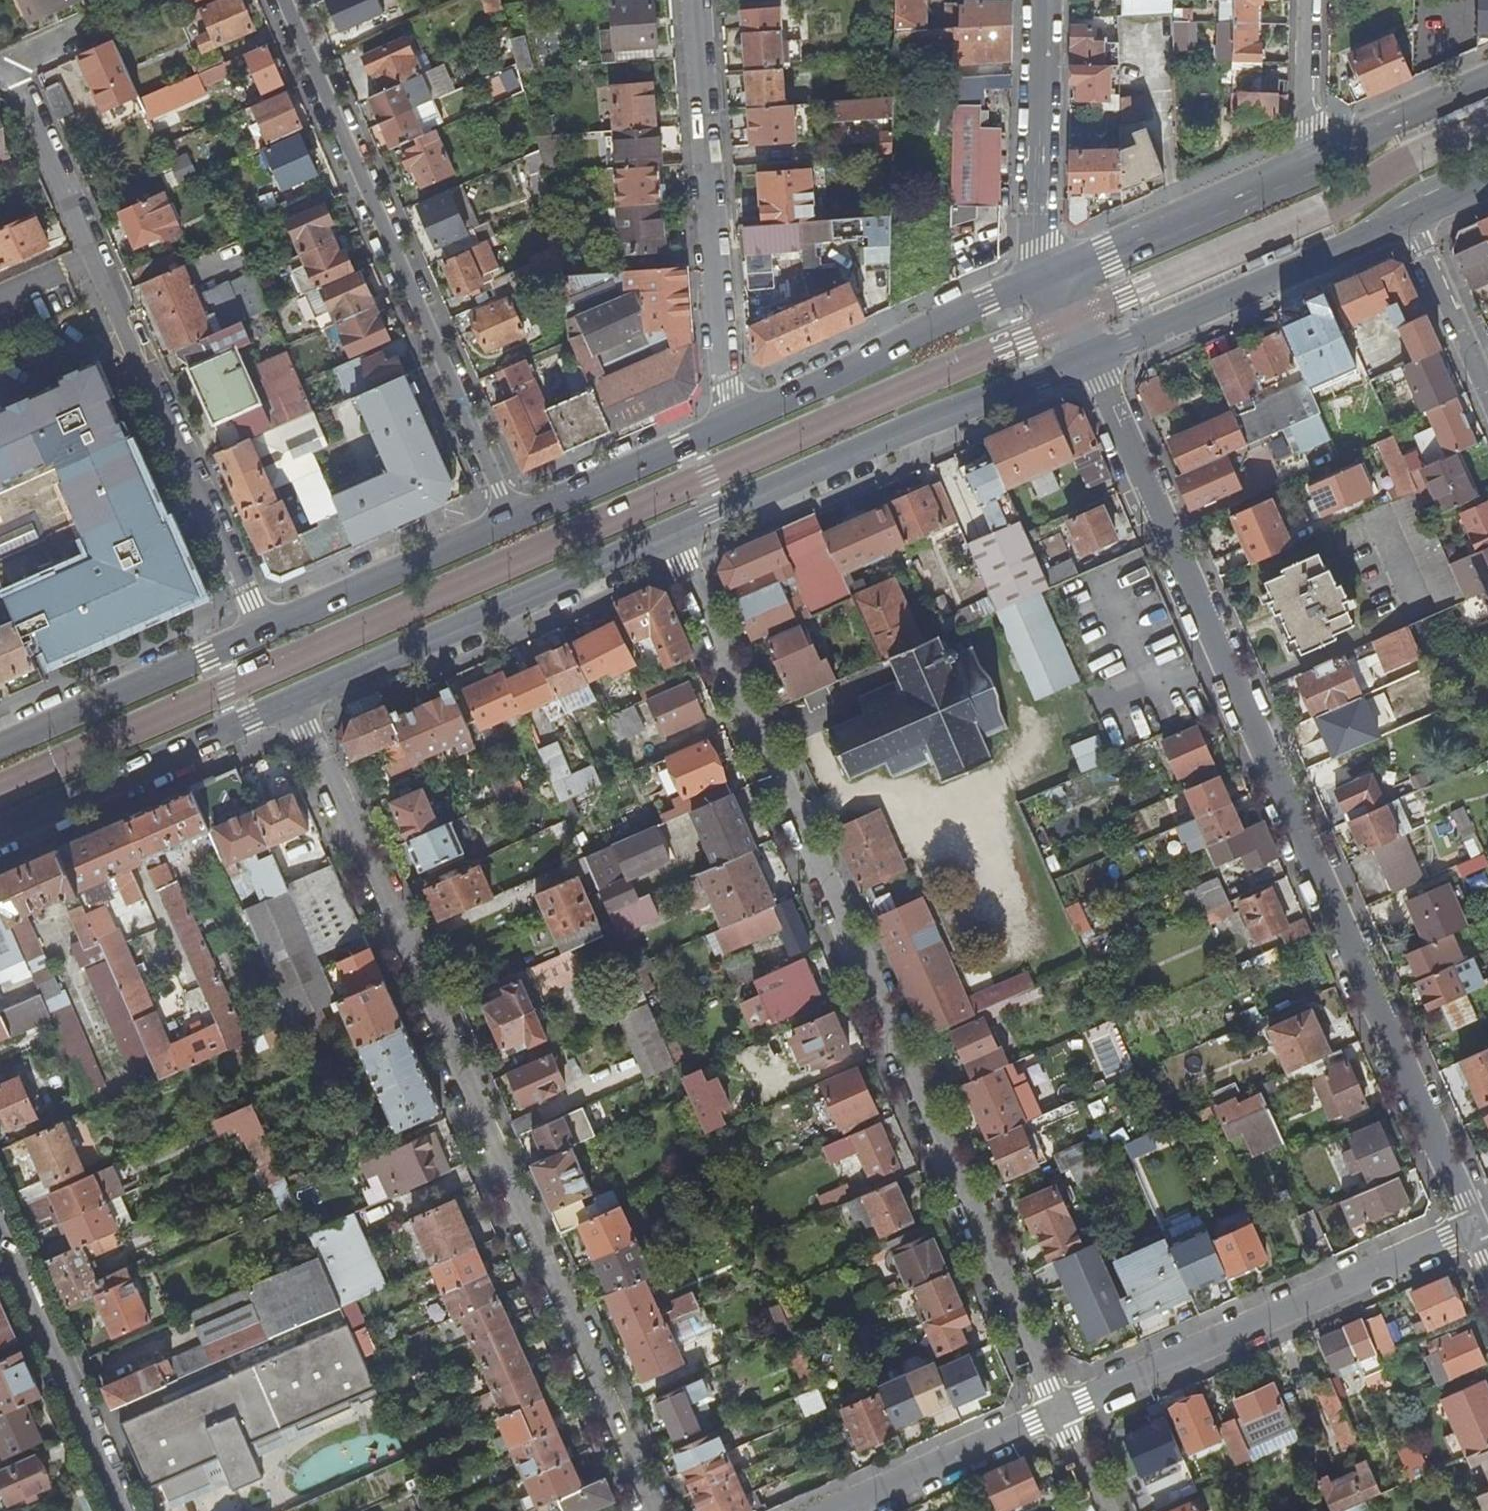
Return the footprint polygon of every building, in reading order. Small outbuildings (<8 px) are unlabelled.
[(22,20),(70,0),(14,0),(22,20)] [(178,18),(183,28),(206,18),(212,32),(204,36),(210,49),(254,29),(241,0),(220,0),(178,18)] [(340,32),(353,25),(360,22),(363,28),(375,22),(373,17),(384,12),(379,0),(326,0),(340,32)] [(488,11),(504,7),(503,2),(502,0),(485,0),(488,11)] [(616,48),(617,48),(617,62),(656,59),(655,45),(657,45),(653,0),(633,0),(613,1),(615,35),(616,48)] [(897,31),(928,29),(928,0),(898,0),(897,31)] [(1124,17),(1175,15),(1175,0),(1124,0),(1124,17)] [(1221,23),(1256,24),(1256,4),(1262,4),(1262,0),(1221,0),(1221,23)] [(1478,38),(1487,38),(1487,0),(1479,0),(1478,38)] [(948,11),(948,28),(956,28),(1015,24),(1015,1),(965,4),(965,10),(948,11)] [(743,9),(748,70),(784,67),(785,67),(780,7),(743,9)] [(353,25),(356,31),(363,28),(360,22),(353,25)] [(1221,23),(1221,62),(1233,63),(1246,63),(1259,63),(1260,63),(1261,45),(1255,45),(1256,24),(1221,23)] [(955,50),(955,62),(1014,58),(1015,24),(956,28),(955,50)] [(1075,26),(1074,65),(1105,65),(1105,42),(1094,41),(1094,26),(1075,26)] [(897,31),(897,53),(955,50),(956,28),(948,28),(928,29),(897,31)] [(602,36),(604,63),(617,62),(617,48),(616,48),(615,35),(602,36)] [(512,39),(518,61),(520,69),(530,68),(521,36),(512,39)] [(1351,55),(1359,73),(1350,78),(1349,85),(1357,103),(1414,78),(1414,77),(1394,36),(1351,55)] [(364,55),(371,73),(376,71),(384,89),(420,73),(421,72),(405,37),(364,55)] [(1478,49),(1487,45),(1487,38),(1478,38),(1478,49)] [(79,56),(104,111),(100,113),(105,124),(144,107),(141,100),(116,45),(114,41),(79,56)] [(225,63),(203,73),(208,84),(251,65),(263,93),(284,84),(267,45),(225,63)] [(219,50),(192,62),(198,75),(203,73),(225,63),(219,50)] [(1233,63),(1232,117),(1288,117),(1289,95),(1246,94),(1246,78),(1246,63),(1233,63)] [(1246,63),(1246,78),(1258,78),(1259,63),(1246,63)] [(1105,65),(1074,65),(1073,84),(1082,84),(1082,101),(1094,101),(1094,110),(1121,111),(1121,100),(1111,100),(1112,65),(1105,65)] [(748,70),(751,107),(787,105),(784,67),(748,70)] [(955,72),(952,226),(980,217),(980,204),(981,179),(1004,178),(1005,127),(982,126),(983,86),(1003,86),(1002,73),(955,72)] [(384,89),(368,96),(380,123),(413,108),(432,99),(420,73),(384,89)] [(1002,73),(1003,86),(1013,86),(1013,73),(1002,73)] [(168,88),(176,107),(206,94),(198,75),(168,88)] [(614,85),(617,129),(649,127),(656,126),(653,83),(614,85)] [(44,91),(57,119),(72,112),(60,84),(44,91)] [(248,108),(254,121),(257,119),(267,140),(302,125),(287,91),(248,108)] [(1121,100),(1121,111),(1122,126),(1128,125),(1137,124),(1144,121),(1144,95),(1121,95),(1121,100)] [(834,101),(835,121),(896,117),(897,97),(834,101)] [(1485,108),(1482,101),(1436,121),(1439,129),(1485,108)] [(751,107),(754,145),(796,142),(795,120),(812,119),(811,103),(787,105),(751,107)] [(413,108),(380,123),(391,149),(416,138),(425,134),(413,108)] [(795,120),(796,142),(813,141),(812,119),(795,120)] [(618,140),(619,166),(659,163),(661,163),(659,133),(649,134),(649,127),(617,129),(617,135),(612,136),(612,140),(618,140)] [(402,154),(408,168),(412,166),(422,187),(454,172),(435,129),(425,134),(416,138),(420,146),(402,154)] [(1123,147),(1123,151),(1124,191),(1125,206),(1152,193),(1148,182),(1165,174),(1146,129),(1134,134),(1136,140),(1123,147)] [(274,165),(285,189),(318,174),(299,131),(261,148),(269,167),(274,165)] [(883,132),(882,155),(894,154),(895,134),(896,134),(896,132),(883,132)] [(537,135),(540,148),(542,154),(556,153),(555,134),(537,135)] [(606,136),(608,167),(616,167),(619,166),(618,140),(612,140),(612,136),(606,136)] [(162,149),(166,158),(177,153),(173,144),(162,149)] [(524,155),(535,195),(540,193),(545,213),(555,209),(556,209),(547,172),(542,154),(540,148),(524,155)] [(1072,152),(1071,220),(1079,226),(1091,221),(1092,192),(1124,191),(1123,151),(1072,152)] [(542,154),(547,172),(558,171),(556,153),(542,154)] [(169,161),(179,185),(193,178),(183,155),(169,161)] [(616,167),(619,204),(626,204),(667,201),(666,183),(661,183),(659,163),(619,166),(616,167)] [(762,174),(765,223),(768,223),(779,223),(801,221),(814,220),(813,203),(810,170),(762,174)] [(162,176),(168,190),(178,185),(172,171),(162,176)] [(981,179),(980,204),(1003,204),(1004,178),(981,179)] [(306,194),(312,208),(336,198),(329,184),(306,194)] [(119,211),(136,247),(162,235),(164,240),(179,232),(161,193),(119,211)] [(420,206),(437,245),(441,244),(447,257),(467,248),(480,242),(474,229),(467,232),(449,193),(420,206)] [(626,204),(629,253),(671,250),(667,201),(626,204)] [(813,203),(814,220),(825,219),(824,202),(813,203)] [(290,221),(304,253),(336,239),(329,225),(334,223),(326,205),(290,221)] [(0,228),(0,267),(48,246),(33,213),(0,228)] [(801,221),(803,248),(805,267),(820,265),(820,257),(815,257),(814,240),(833,238),(835,240),(850,239),(852,264),(869,263),(870,271),(892,271),(893,214),(825,219),(814,220),(801,221)] [(1470,291),(1487,282),(1487,219),(1458,232),(1453,252),(1470,291)] [(745,225),(750,288),(774,286),(773,270),(776,270),(775,250),(803,248),(801,221),(779,223),(780,238),(769,239),(768,223),(765,223),(745,225)] [(329,225),(336,239),(341,237),(334,223),(329,225)] [(768,223),(769,239),(780,238),(779,223),(768,223)] [(444,263),(458,294),(492,279),(497,291),(523,280),(518,270),(502,277),(488,247),(497,243),(493,236),(480,242),(467,248),(469,252),(444,263)] [(336,239),(342,253),(347,251),(341,237),(336,239)] [(304,253),(318,285),(322,284),(355,269),(347,251),(342,253),(336,239),(304,253)] [(560,251),(518,270),(523,280),(497,291),(500,297),(563,269),(560,251)] [(211,253),(183,265),(190,280),(218,268),(211,253)] [(163,258),(136,270),(142,284),(169,271),(163,258)] [(1328,289),(1345,326),(1396,303),(1402,318),(1393,322),(1396,328),(1400,327),(1405,337),(1416,361),(1437,352),(1440,350),(1429,327),(1428,328),(1424,317),(1401,266),(1392,261),(1328,289)] [(142,284),(173,353),(183,348),(243,321),(270,309),(254,275),(253,272),(214,290),(209,280),(192,284),(190,280),(183,265),(169,271),(142,284)] [(563,274),(571,339),(571,341),(584,369),(612,431),(690,396),(696,385),(688,265),(563,274)] [(307,292),(322,325),(337,318),(339,322),(377,305),(363,274),(325,290),(322,285),(307,292)] [(812,300),(828,335),(867,318),(851,283),(812,300)] [(1281,326),(1296,361),(1344,339),(1323,291),(1305,299),(1311,313),(1281,326)] [(472,313),(488,350),(525,333),(508,297),(472,313)] [(812,300),(752,326),(755,357),(765,363),(828,335),(812,300)] [(339,322),(327,328),(334,342),(345,337),(353,354),(391,337),(377,305),(339,322)] [(243,321),(183,348),(227,448),(250,438),(315,409),(303,383),(289,351),(258,366),(267,386),(256,391),(237,349),(252,342),(243,321)] [(1243,349),(1260,389),(1276,382),(1273,375),(1292,367),(1278,334),(1243,349)] [(1260,389),(1243,349),(1210,363),(1228,405),(1256,393),(1260,391),(1260,389)] [(1348,356),(1354,371),(1363,367),(1359,357),(1356,352),(1348,356)] [(1400,368),(1370,382),(1375,393),(1403,381),(1404,383),(1408,381),(1423,413),(1426,412),(1457,398),(1437,352),(1416,361),(1400,368)] [(364,355),(340,366),(354,398),(358,396),(407,374),(400,358),(389,363),(385,353),(367,361),(364,355)] [(496,406),(524,469),(612,431),(584,369),(574,374),(579,385),(583,386),(586,392),(547,409),(525,359),(498,371),(504,383),(502,384),(509,400),(496,406)] [(64,388),(51,394),(50,392),(0,415),(0,583),(28,645),(42,639),(48,652),(53,662),(204,593),(171,520),(168,521),(129,437),(127,437),(110,398),(116,396),(101,365),(61,383),(64,388)] [(340,511),(355,545),(447,505),(454,482),(407,374),(358,396),(392,471),(334,497),(340,511)] [(1137,390),(1150,419),(1176,408),(1162,375),(1140,384),(1137,390)] [(1256,393),(1228,405),(1232,415),(1246,446),(1320,414),(1306,382),(1259,401),(1256,393)] [(1426,412),(1447,457),(1455,453),(1478,443),(1463,410),(1472,406),(1466,394),(1457,398),(1426,412)] [(1055,412),(1076,458),(1075,458),(1089,490),(1114,479),(1084,412),(1068,406),(1055,412)] [(250,438),(273,490),(278,487),(301,477),(295,462),(315,453),(331,446),(322,427),(317,414),(315,409),(250,438)] [(317,414),(322,427),(326,425),(329,417),(326,410),(317,414)] [(995,459),(1008,488),(1032,477),(1042,498),(1062,489),(1053,468),(1075,458),(1076,458),(1055,412),(987,442),(995,459)] [(1171,441),(1184,470),(1203,462),(1204,464),(1208,462),(1228,454),(1246,446),(1232,415),(1221,420),(1183,436),(1171,441)] [(1219,415),(1182,431),(1183,436),(1221,420),(1219,415)] [(1380,443),(1403,497),(1418,491),(1410,474),(1404,461),(1394,437),(1380,443)] [(218,453),(272,573),(283,577),(317,562),(305,535),(300,536),(284,501),(279,503),(276,496),(281,493),(278,487),(273,490),(250,438),(227,448),(218,453)] [(295,462),(301,477),(322,468),(315,453),(295,462)] [(1422,469),(1442,514),(1475,499),(1455,453),(1447,457),(1425,467),(1422,469)] [(1209,465),(1176,479),(1190,509),(1238,488),(1232,474),(1236,472),(1228,454),(1208,462),(1209,465)] [(1419,455),(1404,461),(1410,474),(1422,469),(1425,467),(1419,455)] [(974,473),(999,531),(970,544),(993,596),(999,611),(1002,610),(1035,596),(1052,588),(1046,572),(1028,533),(1008,488),(995,459),(979,466),(976,461),(961,468),(965,477),(974,473)] [(1367,460),(1307,479),(1319,514),(1378,495),(1367,460)] [(890,505),(907,544),(960,520),(943,482),(890,505)] [(1392,503),(1440,612),(1466,600),(1451,565),(1430,519),(1418,491),(1403,497),(1392,503)] [(1231,517),(1245,547),(1284,530),(1271,499),(1231,517)] [(1482,551),(1487,548),(1487,501),(1464,511),(1482,551)] [(843,572),(849,570),(907,544),(890,505),(826,533),(843,572)] [(1072,522),(1087,553),(1118,539),(1104,508),(1072,522)] [(318,521),(320,527),(333,555),(355,545),(340,511),(318,521)] [(774,536),(810,618),(844,603),(855,598),(843,572),(826,533),(818,516),(774,536)] [(305,535),(317,562),(333,555),(320,527),(304,534),(305,535)] [(774,536),(728,556),(721,570),(754,643),(810,618),(774,536)] [(1466,600),(1482,594),(1487,608),(1487,548),(1482,551),(1451,565),(1466,600)] [(1279,615),(1291,642),(1295,641),(1301,655),(1336,640),(1334,635),(1354,626),(1343,602),(1349,599),(1342,584),(1336,587),(1328,570),(1325,571),(1317,553),(1279,570),(1282,575),(1263,584),(1271,601),(1267,603),(1274,617),(1279,615)] [(1072,560),(1046,572),(1052,588),(1082,575),(1074,558),(1073,559),(1072,560)] [(893,658),(926,643),(897,581),(871,592),(865,580),(856,584),(851,573),(849,570),(843,572),(855,598),(862,615),(883,662),(893,658)] [(38,668),(28,645),(0,583),(0,614),(5,625),(0,627),(0,685),(38,668)] [(617,605),(636,641),(653,633),(670,669),(695,657),(668,594),(653,589),(617,605)] [(963,610),(965,614),(942,623),(947,634),(999,611),(993,596),(963,610)] [(1002,610),(1009,626),(1042,611),(1035,596),(1002,610)] [(844,603),(851,620),(862,615),(855,598),(844,603)] [(1009,626),(1040,698),(1074,684),(1042,611),(1009,626)] [(572,647),(590,682),(615,669),(617,674),(637,664),(616,625),(572,647)] [(770,641),(787,679),(788,680),(790,684),(775,691),(782,707),(838,682),(821,646),(816,649),(805,626),(770,641)] [(1408,626),(1314,667),(1315,672),(1303,678),(1311,697),(1306,700),(1313,717),(1359,696),(1353,682),(1345,662),(1353,659),(1355,662),(1357,661),(1376,653),(1383,667),(1419,652),(1408,626)] [(926,643),(893,658),(903,681),(863,699),(870,714),(831,732),(852,777),(891,761),(898,776),(936,759),(945,780),(943,780),(945,783),(996,761),(995,758),(993,759),(992,757),(995,752),(992,745),(984,739),(1007,729),(1008,731),(1011,730),(1003,712),(1000,691),(995,680),(984,668),(975,649),(973,650),(973,652),(960,657),(957,650),(956,649),(955,649),(952,651),(949,645),(942,642),(941,640),(944,639),(943,636),(926,643)] [(543,666),(559,697),(591,684),(590,682),(572,647),(571,645),(540,659),(543,666)] [(1345,662),(1353,682),(1365,677),(1357,661),(1355,662),(1353,659),(1345,662)] [(510,680),(523,711),(524,712),(549,701),(556,717),(567,712),(559,697),(543,666),(510,680)] [(467,691),(484,728),(523,711),(510,680),(507,673),(467,691)] [(664,676),(642,686),(648,700),(650,699),(671,690),(664,676)] [(650,699),(666,735),(707,717),(691,681),(671,690),(650,699)] [(591,684),(559,697),(567,712),(599,698),(591,684)] [(425,707),(444,749),(458,743),(462,753),(479,746),(452,687),(445,690),(448,697),(425,707)] [(411,755),(392,714),(388,705),(389,705),(383,691),(351,705),(357,719),(347,743),(355,762),(388,747),(395,762),(411,755)] [(608,717),(620,740),(648,728),(637,705),(608,717)] [(392,714),(411,755),(414,763),(444,749),(425,707),(402,717),(399,711),(392,714)] [(1341,750),(1381,737),(1370,707),(1352,713),(1356,725),(1335,732),(1341,750)] [(528,721),(536,738),(541,751),(542,754),(548,752),(534,719),(528,721)] [(1165,743),(1181,778),(1194,773),(1199,786),(1220,776),(1221,776),(1200,728),(1165,743)] [(1074,743),(1084,768),(1109,758),(1099,733),(1074,743)] [(525,743),(530,756),(541,751),(536,738),(525,743)] [(683,790),(686,796),(678,800),(681,809),(667,816),(669,822),(695,811),(733,794),(710,741),(670,759),(683,790)] [(553,778),(564,802),(573,799),(605,785),(596,769),(575,778),(561,746),(548,752),(542,754),(553,778)] [(395,762),(386,766),(392,779),(417,768),(414,763),(411,755),(395,762)] [(683,790),(670,759),(656,765),(669,797),(683,790)] [(491,772),(503,799),(516,793),(504,766),(491,772)] [(200,788),(233,864),(248,858),(256,875),(256,880),(265,902),(246,910),(296,1021),(324,1009),(334,1004),(340,1002),(325,968),(319,955),(289,885),(272,847),(256,810),(239,771),(200,788)] [(256,810),(272,847),(313,829),(291,779),(284,776),(276,780),(273,786),(279,800),(256,810)] [(1187,791),(1199,819),(1233,804),(1220,776),(1199,786),(1187,791)] [(1337,791),(1350,821),(1386,806),(1372,776),(1337,791)] [(392,803),(410,842),(444,827),(426,788),(392,803)] [(129,819),(147,860),(220,1025),(231,1050),(249,1041),(177,881),(175,881),(168,866),(162,864),(161,865),(156,856),(168,851),(172,862),(182,858),(184,853),(181,845),(212,832),(193,791),(129,819)] [(733,794),(695,811),(719,866),(754,851),(758,850),(733,794)] [(564,802),(571,819),(572,821),(581,817),(573,799),(564,802)] [(1350,821),(1360,843),(1351,846),(1355,857),(1373,849),(1404,836),(1412,832),(1398,800),(1386,806),(1350,821)] [(1199,819),(1211,845),(1235,835),(1245,831),(1233,804),(1199,819)] [(1451,815),(1467,849),(1472,861),(1474,860),(1485,855),(1464,809),(1451,815)] [(858,822),(876,862),(855,872),(863,891),(907,871),(881,812),(858,822)] [(109,960),(162,1080),(231,1050),(220,1025),(172,1046),(120,928),(117,929),(105,901),(116,896),(108,877),(120,872),(126,884),(123,886),(131,905),(146,898),(133,866),(147,860),(129,819),(60,850),(78,890),(85,887),(94,906),(87,909),(108,957),(109,960)] [(410,842),(424,872),(467,853),(455,822),(444,827),(410,842)] [(837,831),(855,872),(876,862),(858,822),(837,831)] [(1241,847),(1251,869),(1280,857),(1265,822),(1245,831),(1235,835),(1241,847)] [(594,872),(604,893),(612,913),(640,901),(631,879),(673,861),(659,827),(588,857),(594,872)] [(1373,849),(1393,895),(1424,882),(1404,836),(1373,849)] [(754,851),(778,906),(783,904),(758,849),(758,850),(754,851)] [(1434,863),(1426,871),(1429,879),(1458,867),(1472,861),(1467,849),(1434,863)] [(5,911),(38,983),(39,986),(54,979),(44,956),(45,956),(27,915),(34,912),(36,916),(44,912),(43,909),(63,900),(70,902),(81,896),(78,890),(60,850),(0,876),(0,900),(5,911)] [(703,873),(727,928),(778,906),(754,851),(719,866),(703,873)] [(539,895),(549,918),(591,899),(582,878),(594,872),(588,857),(587,857),(559,869),(565,884),(539,895)] [(1458,867),(1462,876),(1478,869),(1474,860),(1472,861),(1458,867)] [(289,885),(319,955),(366,934),(335,865),(289,885)] [(481,868),(432,891),(445,920),(494,898),(481,868)] [(1221,881),(1184,897),(1194,920),(1207,914),(1231,904),(1221,881)] [(1409,902),(1428,945),(1451,935),(1469,927),(1449,884),(1409,902)] [(1243,904),(1259,941),(1283,931),(1289,944),(1314,933),(1308,920),(1290,928),(1273,891),(1243,904)] [(869,903),(868,904),(876,920),(897,911),(889,894),(869,903)] [(640,901),(612,913),(612,914),(619,929),(621,933),(661,916),(652,895),(640,901)] [(559,940),(565,954),(584,945),(591,942),(619,929),(612,914),(600,919),(591,899),(549,918),(559,940)] [(14,977),(17,962),(23,959),(2,913),(5,911),(0,900),(0,983),(14,977)] [(1025,981),(969,1005),(922,900),(897,911),(876,920),(927,1037),(951,1027),(983,1012),(1001,1004),(1030,991),(1025,981)] [(778,906),(727,928),(720,932),(729,952),(783,928),(795,953),(811,946),(791,901),(783,904),(778,906)] [(1068,908),(1081,938),(1092,933),(1079,903),(1068,908)] [(1207,914),(1213,925),(1236,914),(1231,904),(1207,914)] [(85,940),(73,945),(83,968),(108,957),(87,909),(85,905),(72,911),(85,940)] [(707,937),(716,957),(729,952),(720,932),(707,937)] [(1081,938),(1092,963),(1103,959),(1092,933),(1081,938)] [(1428,945),(1409,954),(1421,982),(1452,968),(1460,965),(1463,963),(1451,935),(1428,945)] [(584,945),(534,968),(546,995),(596,973),(584,945)] [(340,961),(355,995),(387,981),(372,947),(340,961)] [(730,965),(740,988),(756,981),(763,978),(753,955),(730,965)] [(1418,983),(1430,1011),(1442,1005),(1465,995),(1467,994),(1484,987),(1472,959),(1463,963),(1460,965),(1452,968),(1421,982),(1418,983)] [(88,970),(142,1089),(162,1080),(109,960),(88,970)] [(636,968),(646,991),(648,994),(657,990),(650,973),(657,970),(653,960),(636,968)] [(756,981),(775,1024),(807,1009),(805,1004),(821,996),(805,960),(763,978),(756,981)] [(43,995),(51,1015),(72,1005),(66,991),(62,993),(55,979),(54,979),(39,986),(43,995)] [(508,995),(485,1006),(495,1029),(537,1010),(524,980),(505,989),(508,995)] [(343,1008),(358,1040),(351,1043),(354,1049),(361,1046),(406,1026),(387,981),(355,995),(340,1002),(334,1004),(337,1010),(343,1008)] [(0,1001),(0,1014),(43,995),(39,986),(38,983),(0,1001)] [(1030,991),(1001,1004),(1005,1014),(1046,996),(1041,987),(1030,991)] [(624,1001),(629,1012),(651,1002),(648,994),(646,991),(624,1001)] [(1442,1005),(1454,1032),(1478,1021),(1467,994),(1465,995),(1442,1005)] [(53,1018),(51,1015),(43,995),(0,1014),(0,1042),(53,1018)] [(623,1015),(651,1078),(679,1065),(660,1023),(660,1022),(651,1002),(629,1012),(623,1015)] [(983,1012),(997,1045),(1002,1043),(992,1020),(1005,1014),(1001,1004),(983,1012)] [(63,1040),(69,1054),(88,1096),(108,1088),(72,1005),(51,1015),(53,1018),(63,1040)] [(296,1021),(264,1035),(269,1047),(324,1023),(321,1016),(326,1013),(324,1009),(296,1021)] [(537,1010),(495,1029),(505,1052),(528,1042),(531,1048),(550,1039),(537,1010)] [(1315,1011),(1272,1030),(1291,1073),(1296,1072),(1328,1057),(1316,1030),(1322,1027),(1315,1011)] [(951,1027),(969,1067),(974,1082),(1012,1065),(1002,1043),(997,1045),(983,1012),(951,1027)] [(800,1028),(804,1036),(795,1040),(805,1065),(815,1061),(819,1069),(853,1054),(835,1013),(800,1028)] [(361,1046),(399,1132),(445,1112),(406,1026),(361,1046)] [(1316,1030),(1328,1057),(1335,1054),(1322,1027),(1316,1030)] [(33,1054),(39,1068),(69,1054),(63,1040),(33,1054)] [(231,1050),(236,1061),(259,1051),(253,1040),(249,1041),(231,1050)] [(970,1084),(980,1105),(975,1108),(983,1124),(989,1121),(997,1138),(1027,1124),(1007,1079),(1053,1058),(1049,1049),(1012,1065),(974,1082),(970,1084)] [(1480,1104),(1487,1100),(1487,1049),(1461,1061),(1480,1104)] [(1330,1073),(1348,1115),(1369,1106),(1344,1050),(1335,1054),(1328,1057),(1296,1072),(1300,1082),(1318,1074),(1320,1077),(1330,1073)] [(512,1074),(527,1107),(568,1089),(553,1055),(512,1074)] [(805,1065),(809,1073),(819,1069),(815,1061),(805,1065)] [(864,1121),(879,1114),(859,1068),(823,1083),(829,1097),(842,1126),(846,1135),(866,1126),(864,1121)] [(11,1128),(54,1109),(36,1070),(0,1087),(0,1105),(11,1128)] [(685,1078),(692,1096),(696,1103),(713,1096),(702,1071),(685,1078)] [(1031,1079),(1019,1083),(1031,1111),(1043,1107),(1031,1079)] [(966,1086),(975,1108),(980,1105),(970,1084),(966,1086)] [(1243,1095),(1245,1100),(1264,1092),(1262,1086),(1243,1095)] [(696,1103),(709,1133),(727,1126),(713,1096),(696,1103)] [(842,1126),(829,1097),(815,1104),(828,1132),(842,1126)] [(1223,1117),(1232,1138),(1245,1132),(1252,1146),(1261,1142),(1266,1151),(1286,1142),(1267,1097),(1223,1117)] [(1075,1103),(1027,1124),(997,1138),(990,1141),(1008,1181),(1039,1166),(1032,1150),(1040,1146),(1036,1135),(1028,1139),(1027,1136),(1079,1113),(1075,1103)] [(236,1112),(249,1140),(267,1132),(255,1104),(236,1112)] [(515,1122),(522,1137),(536,1131),(548,1125),(543,1115),(538,1112),(515,1122)] [(536,1131),(549,1160),(576,1148),(578,1146),(565,1117),(548,1125),(536,1131)] [(29,1139),(47,1178),(19,1191),(26,1206),(90,1177),(66,1123),(29,1139)] [(881,1124),(828,1147),(835,1163),(861,1152),(874,1180),(900,1169),(894,1153),(889,1155),(884,1143),(888,1141),(881,1124)] [(1352,1138),(1357,1149),(1351,1152),(1361,1173),(1366,1171),(1371,1182),(1401,1168),(1382,1125),(1352,1138)] [(267,1132),(249,1140),(261,1167),(265,1165),(279,1159),(267,1132)] [(376,1138),(381,1149),(386,1147),(381,1136),(376,1138)] [(379,1158),(384,1167),(389,1165),(401,1194),(452,1172),(440,1145),(432,1148),(427,1137),(379,1158)] [(884,1143),(889,1155),(894,1153),(888,1141),(884,1143)] [(1055,1156),(1063,1174),(1093,1161),(1085,1143),(1055,1156)] [(535,1166),(564,1233),(583,1225),(623,1207),(616,1190),(597,1198),(599,1203),(588,1208),(584,1198),(595,1192),(576,1148),(549,1160),(535,1166)] [(1022,1204),(1035,1233),(1070,1217),(1060,1194),(1107,1173),(1100,1157),(1093,1161),(1063,1174),(1050,1180),(1055,1190),(1022,1204)] [(265,1165),(274,1185),(288,1179),(279,1159),(265,1165)] [(90,1177),(26,1206),(35,1227),(38,1226),(37,1224),(62,1212),(66,1221),(108,1202),(128,1193),(116,1166),(90,1177)] [(1400,1178),(1340,1204),(1350,1228),(1366,1221),(1369,1221),(1411,1202),(1400,1178)] [(274,1185),(285,1211),(300,1205),(292,1188),(288,1179),(274,1185)] [(841,1207),(849,1226),(866,1219),(870,1229),(878,1225),(883,1236),(914,1223),(897,1182),(841,1207)] [(845,1187),(816,1200),(821,1214),(840,1206),(850,1201),(845,1187)] [(120,1230),(108,1202),(66,1221),(72,1234),(44,1247),(50,1261),(120,1230)] [(414,1221),(435,1267),(476,1248),(456,1202),(414,1221)] [(583,1225),(597,1258),(638,1240),(623,1207),(583,1225)] [(1301,1218),(1312,1245),(1329,1238),(1318,1214),(1316,1210),(1301,1218)] [(356,1214),(312,1233),(322,1256),(344,1307),(356,1302),(388,1288),(356,1214)] [(120,1230),(125,1243),(152,1231),(146,1218),(120,1230)] [(897,1257),(912,1291),(917,1289),(950,1274),(935,1240),(949,1234),(943,1220),(888,1244),(883,1249),(865,1257),(870,1269),(897,1257)] [(1216,1243),(1233,1281),(1251,1273),(1250,1269),(1269,1259),(1252,1224),(1238,1230),(1239,1233),(1216,1243)] [(50,1261),(70,1307),(98,1295),(134,1279),(129,1267),(99,1281),(94,1269),(100,1266),(96,1256),(125,1243),(120,1230),(50,1261)] [(1171,1240),(1193,1296),(1219,1286),(1196,1230),(1171,1240)] [(597,1258),(613,1294),(647,1279),(654,1276),(638,1240),(597,1258)] [(1120,1263),(1135,1297),(1126,1301),(1135,1321),(1193,1296),(1168,1242),(1120,1263)] [(433,1268),(445,1293),(488,1274),(476,1248),(435,1267),(433,1268)] [(250,1288),(256,1303),(265,1322),(207,1348),(205,1345),(168,1362),(167,1360),(162,1362),(160,1357),(153,1360),(155,1366),(106,1387),(115,1408),(344,1307),(322,1256),(250,1288)] [(129,1267),(134,1279),(151,1271),(146,1259),(129,1267)] [(488,1274),(445,1293),(456,1318),(461,1316),(499,1299),(488,1274)] [(916,1303),(925,1324),(926,1323),(964,1306),(950,1274),(917,1289),(923,1301),(916,1303)] [(1415,1291),(1428,1319),(1432,1327),(1466,1312),(1450,1275),(1415,1291)] [(98,1295),(118,1338),(154,1322),(134,1279),(98,1295)] [(609,1296),(629,1342),(669,1324),(675,1322),(702,1310),(695,1295),(677,1303),(680,1312),(665,1319),(647,1279),(613,1294),(609,1296)] [(880,1292),(885,1303),(902,1296),(897,1285),(880,1292)] [(248,1290),(192,1315),(198,1328),(254,1304),(248,1290)] [(781,1293),(793,1320),(801,1317),(789,1290),(781,1293)] [(20,1341),(0,1297),(0,1350),(20,1341)] [(461,1316),(472,1342),(510,1325),(499,1299),(461,1316)] [(344,1307),(353,1328),(365,1322),(356,1302),(344,1307)] [(254,1304),(198,1328),(205,1345),(207,1348),(265,1322),(256,1303),(254,1304)] [(775,1306),(788,1336),(796,1333),(783,1303),(775,1306)] [(964,1306),(926,1323),(941,1355),(967,1343),(961,1329),(972,1324),(964,1306)] [(344,1307),(115,1408),(130,1441),(221,1401),(253,1474),(312,1448),(298,1415),(376,1380),(367,1358),(357,1336),(356,1333),(353,1328),(344,1307)] [(675,1322),(679,1332),(685,1346),(716,1332),(705,1308),(702,1310),(675,1322)] [(1367,1325),(1375,1344),(1391,1337),(1382,1318),(1367,1325)] [(1416,1325),(1421,1337),(1434,1332),(1432,1327),(1428,1319),(1416,1325)] [(1346,1330),(1359,1359),(1366,1377),(1386,1368),(1384,1364),(1375,1344),(1367,1325),(1365,1321),(1346,1330)] [(669,1324),(674,1334),(679,1332),(675,1322),(669,1324)] [(669,1324),(629,1342),(646,1382),(687,1364),(680,1348),(674,1334),(669,1324)] [(510,1325),(472,1342),(483,1367),(521,1350),(510,1325)] [(818,1333),(822,1341),(837,1335),(833,1326),(818,1333)] [(1322,1341),(1335,1370),(1359,1359),(1346,1330),(1322,1341)] [(357,1336),(367,1358),(378,1353),(368,1331),(357,1336)] [(674,1334),(680,1348),(685,1346),(679,1332),(674,1334)] [(785,1338),(810,1393),(820,1388),(800,1341),(796,1333),(788,1336),(785,1338)] [(1443,1351),(1447,1360),(1436,1365),(1444,1383),(1487,1364),(1474,1333),(1454,1342),(1451,1335),(1431,1344),(1434,1351),(1435,1355),(1443,1351)] [(1375,1344),(1384,1364),(1399,1357),(1395,1347),(1391,1337),(1375,1344)] [(483,1367),(494,1392),(532,1375),(521,1350),(483,1367)] [(26,1404),(44,1396),(24,1351),(0,1362),(0,1415),(26,1404)] [(1430,1352),(1436,1365),(1447,1360),(1443,1351),(1435,1355),(1434,1351),(1430,1352)] [(1368,1381),(1371,1387),(1372,1390),(1392,1381),(1386,1368),(1366,1377),(1368,1381)] [(884,1395),(897,1423),(935,1406),(920,1370),(880,1387),(884,1395)] [(1417,1381),(1422,1393),(1436,1387),(1431,1374),(1417,1381)] [(494,1392),(505,1417),(543,1400),(532,1375),(494,1392)] [(1333,1378),(1344,1403),(1349,1400),(1339,1376),(1333,1378)] [(1317,1384),(1345,1449),(1355,1445),(1361,1442),(1344,1403),(1333,1378),(1333,1377),(1317,1384)] [(1470,1455),(1480,1450),(1487,1447),(1487,1383),(1486,1379),(1444,1398),(1470,1455)] [(660,1399),(678,1441),(704,1430),(695,1410),(700,1408),(698,1403),(712,1396),(705,1380),(660,1399)] [(1173,1407),(1189,1442),(1218,1430),(1203,1395),(1206,1393),(1201,1381),(1195,1384),(1200,1395),(1173,1407)] [(1220,1425),(1232,1452),(1250,1444),(1296,1424),(1278,1383),(1238,1400),(1244,1414),(1246,1419),(1239,1422),(1237,1417),(1220,1425)] [(799,1398),(807,1418),(829,1408),(820,1388),(810,1393),(799,1398)] [(848,1419),(836,1425),(838,1429),(848,1451),(850,1455),(901,1433),(897,1423),(884,1395),(846,1412),(848,1419)] [(500,1419),(513,1449),(556,1430),(543,1400),(505,1417),(500,1419)] [(7,1457),(33,1445),(25,1426),(34,1422),(26,1404),(0,1415),(0,1441),(7,1457)] [(695,1410),(704,1430),(678,1441),(682,1450),(720,1433),(708,1404),(700,1408),(695,1410)] [(1127,1438),(1144,1476),(1185,1458),(1168,1419),(1127,1438)] [(513,1449),(526,1479),(569,1460),(556,1430),(513,1449)] [(682,1450),(677,1452),(686,1472),(729,1453),(720,1433),(682,1450)] [(1355,1445),(1362,1462),(1369,1459),(1361,1442),(1355,1445)] [(1399,1452),(1406,1467),(1415,1463),(1412,1457),(1423,1453),(1419,1443),(1399,1452)] [(1250,1444),(1232,1452),(1236,1462),(1254,1454),(1250,1444)] [(312,1448),(253,1474),(257,1480),(315,1454),(312,1448)] [(1472,1464),(1483,1459),(1487,1469),(1487,1451),(1481,1454),(1480,1450),(1470,1455),(1468,1455),(1472,1464)] [(686,1472),(695,1493),(733,1476),(738,1473),(729,1453),(686,1472)] [(1415,1463),(1406,1467),(1412,1480),(1432,1471),(1423,1453),(1412,1457),(1415,1463)] [(11,1504),(51,1487),(37,1455),(0,1471),(0,1480),(11,1504)] [(1003,1510),(1004,1510),(1042,1494),(1026,1457),(987,1474),(1003,1510)] [(1336,1490),(1330,1476),(1321,1481),(1334,1510),(1341,1510),(1383,1492),(1369,1459),(1362,1462),(1358,1463),(1364,1477),(1336,1490)] [(533,1495),(521,1500),(526,1510),(533,1510),(559,1499),(582,1489),(569,1460),(526,1479),(533,1495)] [(703,1510),(715,1510),(743,1498),(733,1476),(695,1493),(703,1510)] [(514,1484),(521,1500),(533,1495),(526,1479),(514,1484)] [(559,1499),(565,1510),(595,1510),(616,1502),(606,1479),(582,1489),(559,1499)] [(1193,1479),(1168,1490),(1174,1503),(1198,1492),(1193,1479)] [(411,1485),(413,1491),(415,1490),(423,1486),(420,1480),(411,1485)] [(237,1510),(283,1510),(271,1484),(240,1498),(244,1508),(239,1510),(237,1510)] [(424,1510),(434,1510),(424,1488),(423,1486),(415,1490),(424,1510)] [(160,1510),(179,1510),(171,1494),(156,1501),(160,1510)] [(743,1498),(715,1510),(748,1510),(743,1498)] [(239,1510),(233,1499),(205,1510),(237,1510),(239,1510)] [(1195,1503),(1177,1510),(1199,1510),(1195,1503)]
